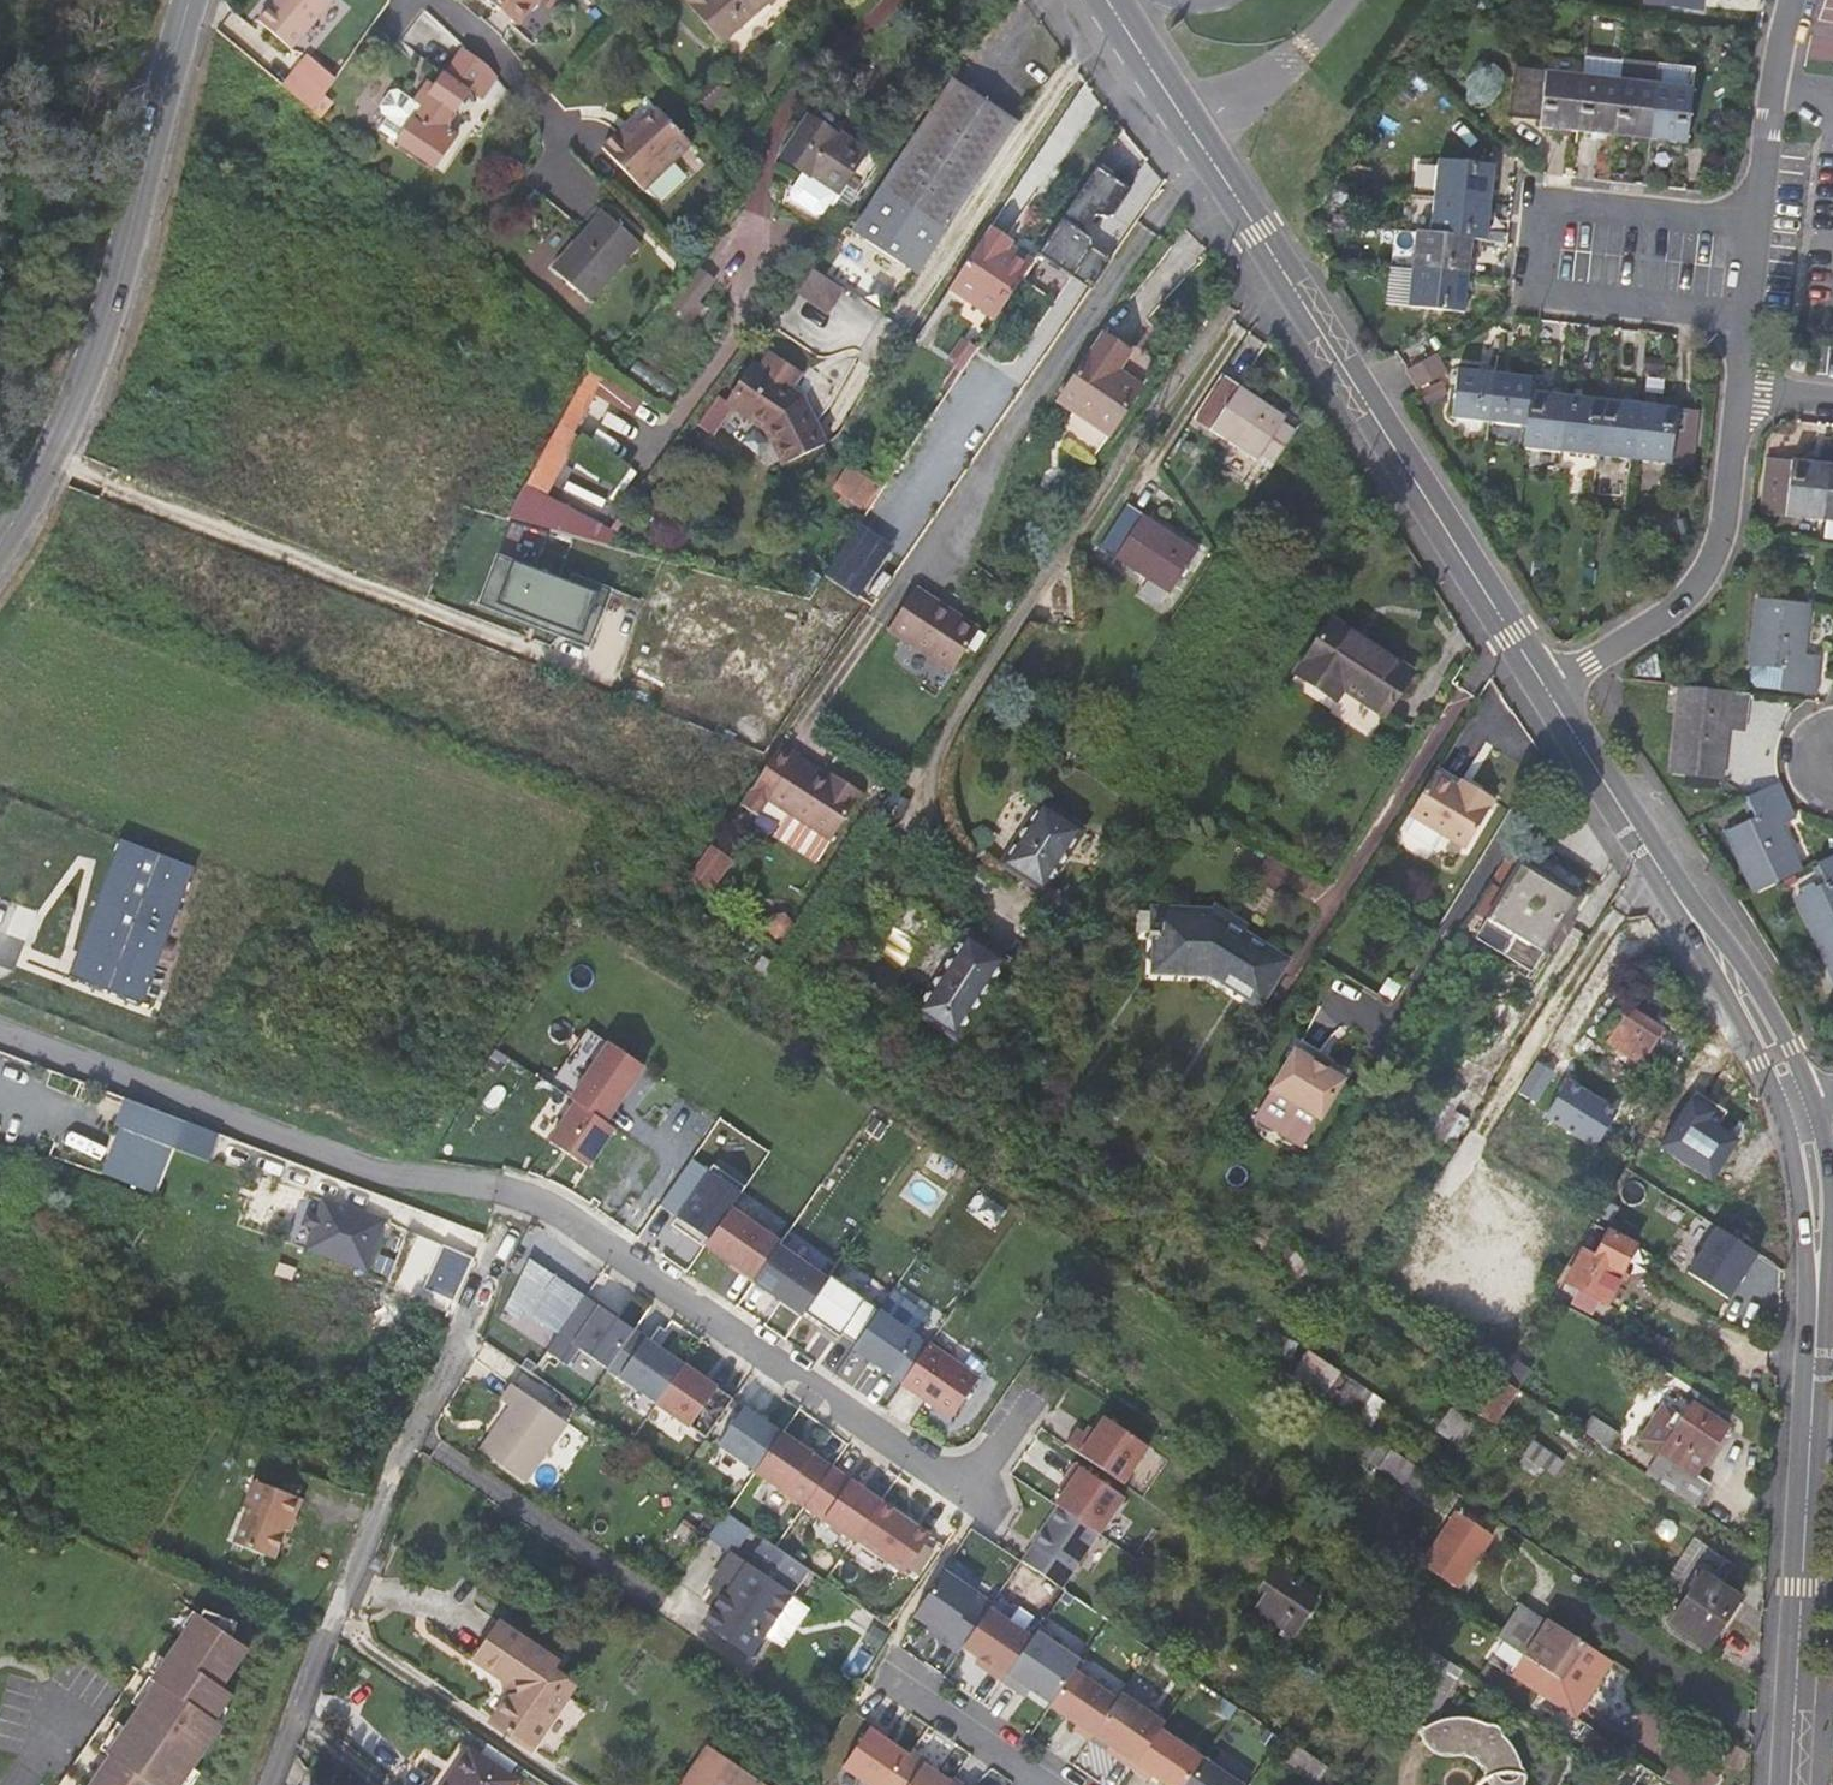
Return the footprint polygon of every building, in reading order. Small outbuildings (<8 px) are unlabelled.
[(281,0),(261,23),(294,51),(335,2),(334,0),(281,0)] [(516,30),(546,0),(486,0),(516,30)] [(692,9),(702,0),(685,0),(692,9)] [(692,9),(722,42),(770,0),(702,0),(692,9)] [(1636,13),(1691,20),(1694,0),(1638,0),(1636,13)] [(428,79),(418,93),(413,99),(398,88),(390,90),(380,104),(381,112),(387,116),(378,128),(397,141),(433,168),(455,139),(440,128),(467,91),(480,100),(496,79),(487,68),(463,51),(438,86),(428,79)] [(1509,73),(1504,122),(1534,125),(1533,131),(1679,146),(1685,90),(1509,73)] [(331,100),(305,78),(292,93),(321,117),(331,100)] [(1015,126),(953,84),(851,234),(913,275),(1015,126)] [(694,145),(660,111),(641,129),(628,142),(620,134),(605,149),(646,191),(694,145)] [(859,150),(838,136),(836,139),(801,116),(775,154),(798,169),(828,190),(831,192),(859,150)] [(633,121),(620,134),(628,142),(641,129),(633,121)] [(1431,165),(1427,204),(1422,238),(1408,237),(1399,311),(1454,318),(1463,243),(1477,245),(1485,171),(1431,165)] [(828,190),(798,169),(786,187),(816,207),(828,190)] [(644,239),(605,207),(557,268),(597,299),(644,239)] [(983,237),(944,296),(990,327),(1027,272),(1003,257),(1007,252),(983,237)] [(695,264),(666,303),(688,319),(718,280),(695,264)] [(828,314),(844,288),(810,267),(793,293),(828,314)] [(1118,323),(1074,388),(1122,420),(1153,375),(1130,359),(1142,340),(1118,323)] [(960,334),(945,358),(961,368),(976,343),(960,334)] [(1413,365),(1424,383),(1453,367),(1442,348),(1413,365)] [(627,371),(662,398),(671,386),(637,359),(627,371)] [(761,366),(735,399),(768,426),(785,463),(823,446),(800,397),(761,366)] [(1264,445),(1279,455),(1298,426),(1284,416),(1288,410),(1228,370),(1200,412),(1260,452),(1264,445)] [(1524,383),(1487,379),(1451,375),(1445,420),(1518,428),(1516,453),(1684,472),(1690,417),(1522,398),(1524,383)] [(1819,518),(1825,464),(1766,458),(1760,512),(1819,518)] [(842,481),(873,502),(888,480),(858,461),(842,481)] [(1825,464),(1819,518),(1832,520),(1832,465),(1825,464)] [(535,481),(525,516),(547,522),(586,533),(596,497),(535,481)] [(1200,540),(1131,494),(1103,538),(1172,584),(1200,540)] [(530,567),(547,522),(525,516),(508,511),(493,552),(530,567)] [(493,552),(474,603),(585,645),(607,587),(568,572),(565,580),(530,567),(493,552)] [(977,636),(915,594),(886,637),(949,679),(977,636)] [(1750,601),(1741,668),(1772,672),(1769,693),(1806,698),(1811,659),(1791,657),(1797,607),(1750,601)] [(1336,614),(1301,668),(1339,693),(1347,681),(1390,709),(1418,666),(1336,614)] [(1772,672),(1741,668),(1739,689),(1769,693),(1772,672)] [(1672,690),(1660,774),(1708,781),(1714,735),(1732,737),(1737,699),(1672,690)] [(764,808),(825,848),(856,801),(836,787),(833,792),(826,787),(792,765),(777,754),(775,757),(747,797),(764,808)] [(1466,843),(1496,794),(1465,776),(1461,783),(1436,768),(1411,810),(1466,843)] [(826,787),(833,792),(836,787),(829,782),(826,787)] [(887,789),(879,817),(899,823),(907,795),(887,789)] [(1729,807),(1738,827),(1711,841),(1738,897),(1783,874),(1762,833),(1782,824),(1764,789),(1729,807)] [(1026,882),(1040,891),(1042,892),(1083,831),(1041,804),(1000,865),(1026,882)] [(193,865),(119,837),(69,968),(66,976),(140,1004),(146,988),(193,865)] [(1575,894),(1508,853),(1475,908),(1487,917),(1475,936),(1529,969),(1556,925),(1566,932),(1572,923),(1561,917),(1575,894)] [(1803,870),(1810,885),(1784,899),(1832,1000),(1832,855),(1803,870)] [(728,890),(698,871),(687,887),(706,899),(717,907),(728,890)] [(733,894),(728,890),(717,907),(721,909),(722,910),(733,894)] [(778,941),(795,924),(779,908),(762,925),(778,941)] [(1240,932),(1246,920),(1231,912),(1226,918),(1162,908),(1155,958),(1204,965),(1215,972),(1213,977),(1260,1007),(1290,956),(1254,935),(1253,939),(1240,932)] [(1258,928),(1246,920),(1240,932),(1253,939),(1254,935),(1258,928)] [(1005,962),(1004,961),(986,949),(966,936),(915,1013),(954,1038),(1005,962)] [(1642,1001),(1634,1012),(1621,1003),(1607,1026),(1601,1022),(1595,1032),(1602,1036),(1599,1040),(1654,1075),(1677,1041),(1647,1020),(1654,1010),(1642,1001)] [(607,1036),(569,1093),(573,1096),(603,1116),(641,1059),(607,1036)] [(1342,1080),(1294,1050),(1254,1116),(1302,1145),(1342,1080)] [(185,1120),(122,1096),(111,1124),(118,1127),(100,1172),(155,1194),(185,1120)] [(603,1116),(573,1096),(546,1135),(584,1161),(611,1122),(603,1116)] [(1605,1100),(1590,1125),(1629,1148),(1643,1123),(1605,1100)] [(733,1208),(744,1193),(695,1159),(663,1204),(680,1217),(674,1225),(689,1235),(694,1227),(712,1239),(733,1208)] [(1462,1231),(1439,1268),(1485,1296),(1529,1224),(1483,1196),(1462,1231)] [(319,1228),(312,1245),(374,1269),(391,1224),(330,1200),(323,1217),(319,1228)] [(712,1239),(707,1245),(741,1268),(739,1270),(755,1281),(780,1245),(782,1242),(733,1208),(712,1239)] [(309,1224),(319,1228),(323,1217),(313,1214),(309,1224)] [(450,1246),(470,1252),(476,1231),(456,1225),(450,1246)] [(1433,1264),(1439,1268),(1462,1231),(1455,1227),(1433,1264)] [(1688,1273),(1728,1299),(1757,1253),(1716,1228),(1688,1273)] [(1604,1231),(1590,1256),(1579,1250),(1558,1287),(1571,1295),(1575,1288),(1602,1302),(1632,1245),(1604,1231)] [(1284,1241),(1271,1257),(1302,1283),(1316,1267),(1284,1241)] [(829,1280),(780,1245),(755,1281),(804,1316),(806,1313),(829,1280)] [(561,1333),(587,1295),(532,1257),(506,1306),(521,1316),(527,1309),(561,1333)] [(829,1280),(806,1313),(840,1337),(843,1334),(857,1344),(881,1310),(832,1276),(829,1280)] [(636,1330),(587,1295),(561,1333),(548,1351),(568,1365),(580,1348),(609,1368),(636,1330)] [(857,1344),(853,1350),(893,1378),(921,1338),(881,1310),(857,1344)] [(658,1403),(685,1364),(647,1338),(620,1377),(658,1403)] [(930,1345),(902,1385),(951,1419),(980,1379),(930,1345)] [(1525,1367),(1506,1353),(1492,1376),(1511,1388),(1525,1367)] [(719,1388),(685,1364),(658,1403),(691,1427),(719,1388)] [(1477,1365),(1453,1401),(1470,1413),(1492,1376),(1477,1365)] [(1487,1425),(1511,1388),(1492,1376),(1470,1413),(1487,1425)] [(1341,1378),(1322,1406),(1348,1422),(1367,1395),(1341,1378)] [(512,1382),(501,1396),(512,1404),(482,1447),(525,1478),(566,1421),(512,1382)] [(1653,1450),(1638,1472),(1688,1505),(1703,1483),(1691,1475),(1724,1426),(1687,1401),(1679,1413),(1669,1406),(1662,1407),(1639,1440),(1653,1450)] [(756,1472),(783,1433),(746,1407),(719,1445),(756,1472)] [(1441,1412),(1429,1429),(1454,1445),(1467,1427),(1441,1412)] [(1595,1418),(1583,1436),(1593,1442),(1609,1452),(1620,1435),(1595,1418)] [(1076,1430),(1065,1447),(1122,1486),(1148,1449),(1104,1419),(1090,1440),(1076,1430)] [(1586,1455),(1593,1442),(1583,1436),(1561,1422),(1552,1434),(1586,1455)] [(832,1468),(783,1433),(756,1472),(805,1507),(832,1468)] [(1529,1440),(1518,1463),(1554,1480),(1565,1457),(1529,1440)] [(1410,1492),(1424,1473),(1407,1462),(1387,1449),(1375,1468),(1410,1492)] [(1070,1485),(1055,1506),(1058,1508),(1097,1535),(1124,1497),(1076,1464),(1064,1481),(1070,1485)] [(284,1472),(268,1466),(253,1508),(256,1510),(242,1544),(283,1561),(294,1531),(299,1520),(302,1521),(310,1500),(278,1487),(284,1472)] [(881,1502),(832,1468),(805,1507),(855,1540),(881,1502)] [(930,1537),(881,1502),(855,1540),(854,1541),(904,1574),(930,1537)] [(1059,1590),(1097,1535),(1058,1508),(1021,1565),(1059,1590)] [(1452,1512),(1417,1564),(1452,1587),(1487,1535),(1452,1512)] [(727,1589),(707,1621),(753,1651),(807,1566),(764,1537),(748,1562),(736,1554),(718,1583),(727,1589)] [(1700,1573),(1720,1587),(1734,1569),(1709,1551),(1695,1570),(1700,1573)] [(1275,1565),(1259,1589),(1264,1594),(1255,1609),(1292,1636),(1315,1603),(1294,1586),(1297,1580),(1275,1565)] [(989,1610),(991,1606),(943,1573),(914,1617),(946,1639),(943,1643),(959,1653),(963,1648),(989,1610)] [(1689,1590),(1725,1614),(1735,1598),(1720,1587),(1700,1573),(1689,1590)] [(1725,1614),(1689,1590),(1667,1623),(1703,1647),(1725,1614)] [(1517,1605),(1494,1638),(1499,1641),(1519,1655),(1543,1622),(1517,1605)] [(1002,1683),(1033,1639),(989,1610),(963,1648),(990,1667),(986,1672),(1002,1683)] [(216,1620),(203,1631),(198,1628),(162,1680),(163,1681),(113,1751),(116,1753),(94,1784),(186,1784),(228,1727),(221,1722),(231,1708),(240,1696),(229,1688),(256,1650),(240,1638),(246,1624),(216,1613),(216,1620)] [(1584,1698),(1610,1660),(1547,1616),(1543,1622),(1519,1655),(1584,1698)] [(479,1663),(486,1667),(512,1630),(504,1625),(479,1663)] [(1511,1668),(1519,1655),(1499,1641),(1494,1638),(1477,1626),(1468,1639),(1511,1668)] [(568,1668),(512,1630),(486,1667),(508,1682),(516,1688),(519,1699),(500,1726),(541,1754),(576,1701),(556,1686),(563,1675),(568,1668)] [(1051,1705),(1074,1672),(1080,1663),(1037,1633),(1033,1639),(1002,1683),(1019,1694),(1024,1686),(1051,1705)] [(1394,1674),(1408,1683),(1422,1662),(1408,1654),(1394,1674)] [(1117,1701),(1074,1672),(1051,1705),(1049,1708),(1077,1727),(1074,1731),(1089,1742),(1093,1737),(1113,1707),(1117,1701)] [(584,1690),(563,1675),(556,1686),(576,1701),(584,1690)] [(1519,1778),(1519,1769),(1518,1761),(1517,1751),(1509,1737),(1504,1729),(1496,1721),(1488,1716),(1480,1711),(1471,1708),(1465,1705),(1455,1705),(1443,1705),(1437,1705),(1434,1707),(1428,1708),(1422,1711),(1415,1715),(1412,1718),(1410,1721),(1411,1726),(1414,1730),(1418,1732),(1423,1733),(1429,1731),(1436,1728),(1443,1726),(1450,1725),(1456,1724),(1463,1726),(1468,1727),(1475,1730),(1482,1734),(1487,1739),(1491,1744),(1495,1752),(1497,1759),(1499,1765),(1499,1771),(1499,1777),(1496,1784),(1519,1784),(1519,1778)] [(1132,1772),(1156,1737),(1113,1707),(1093,1737),(1120,1756),(1116,1761),(1132,1772)] [(1579,1723),(1566,1743),(1593,1761),(1606,1741),(1579,1723)] [(909,1757),(885,1740),(888,1736),(872,1725),(842,1769),(865,1784),(889,1784),(909,1757)] [(1204,1761),(1160,1731),(1156,1737),(1132,1772),(1149,1783),(1153,1777),(1164,1784),(1187,1784),(1204,1761)] [(1606,1741),(1593,1761),(1596,1763),(1609,1743),(1606,1741)] [(699,1742),(670,1784),(710,1784),(715,1778),(727,1760),(699,1742)] [(469,1745),(441,1784),(520,1784),(523,1780),(469,1745)] [(911,1752),(909,1757),(889,1784),(950,1784),(951,1784),(924,1766),(926,1762),(911,1752)] [(1679,1755),(1662,1780),(1670,1784),(1709,1784),(1714,1779),(1679,1755)] [(756,1781),(727,1760),(715,1778),(726,1784),(753,1784),(756,1781)] [(1204,1761),(1187,1784),(1240,1784),(1204,1761)]
